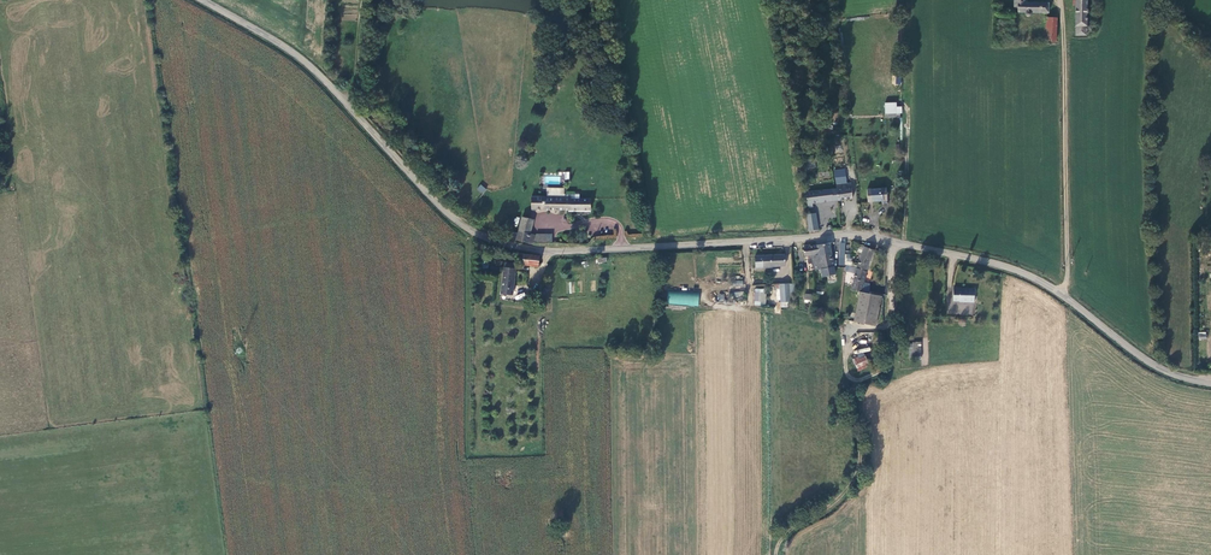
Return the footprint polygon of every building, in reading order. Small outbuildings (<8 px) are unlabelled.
[(1086,34),(1087,21),(1089,21),(1091,20),(1092,18),(1091,16),(1090,15),(1087,14),(1087,0),(1076,0),(1076,34),(1086,34)] [(1048,5),(1029,3),(1027,3),(1018,3),(1018,7),(1018,12),(1026,12),(1026,14),(1027,15),(1029,16),(1030,15),(1031,14),(1032,13),(1045,13),(1048,13),(1048,5)] [(1045,19),(1043,41),(1055,41),(1057,19),(1045,19)] [(901,85),(901,77),(894,76),(893,84),(901,85)] [(846,170),(836,171),(838,184),(848,183),(846,170)] [(562,171),(561,179),(569,180),(570,172),(562,171)] [(839,199),(855,198),(853,182),(848,183),(838,184),(838,189),(839,199)] [(483,194),(487,189),(480,184),(476,189),(483,194)] [(887,199),(886,186),(868,188),(869,200),(887,199)] [(839,199),(838,189),(809,192),(810,206),(814,205),(814,202),(839,199)] [(572,197),(533,197),(533,209),(591,209),(591,199),(580,199),(580,194),(572,194),(572,197)] [(819,228),(817,211),(808,212),(809,229),(819,228)] [(525,214),(518,239),(535,244),(536,239),(530,237),(536,217),(525,214)] [(832,265),(830,242),(817,244),(821,266),(832,265)] [(811,255),(813,268),(821,266),(817,244),(803,247),(804,256),(811,255)] [(862,291),(863,292),(870,266),(876,250),(865,246),(858,267),(852,288),(862,291)] [(540,267),(542,256),(524,254),(524,265),(540,267)] [(785,255),(768,257),(769,269),(773,268),(773,264),(785,263),(785,255)] [(756,270),(769,269),(768,257),(755,257),(756,270)] [(516,263),(506,262),(503,294),(514,295),(517,269),(515,268),(516,263)] [(765,288),(754,288),(754,305),(765,306),(765,288)] [(668,290),(668,304),(699,306),(699,292),(668,290)] [(862,291),(853,320),(871,325),(878,297),(863,292),(862,291)] [(743,301),(743,292),(733,292),(733,298),(738,297),(739,301),(743,301)] [(954,305),(976,307),(976,293),(956,292),(954,305)] [(804,293),(804,301),(811,302),(812,294),(804,293)] [(851,358),(858,372),(870,366),(864,352),(851,358)]
